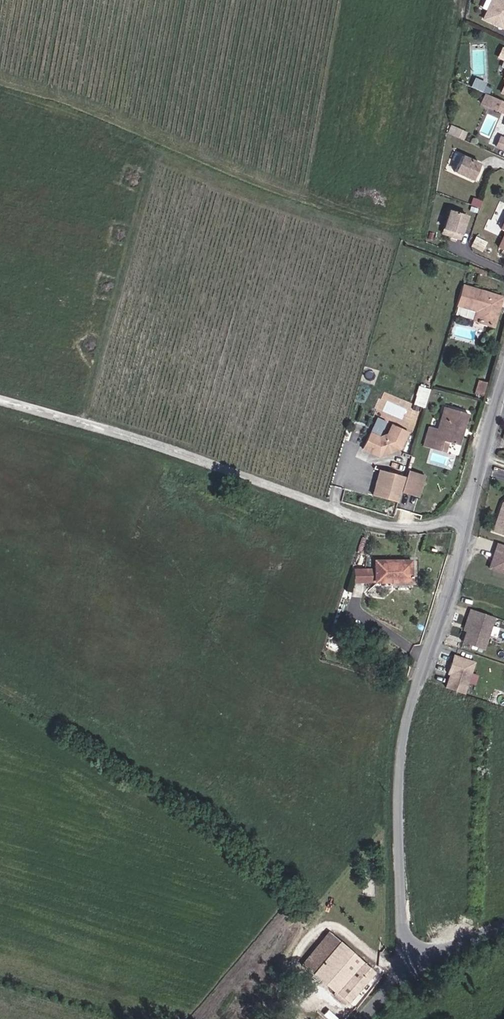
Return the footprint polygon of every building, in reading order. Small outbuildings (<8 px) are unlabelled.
[(484,18),(503,28),(503,0),(493,0),(484,18)] [(473,82),(470,89),(483,95),(489,98),(492,91),(473,82)] [(503,114),(503,104),(489,98),(483,95),(479,105),(503,115),(503,114)] [(503,151),(503,140),(498,137),(494,146),(503,151)] [(471,182),(478,166),(460,157),(453,173),(471,182)] [(458,238),(466,215),(450,209),(442,233),(458,238)] [(484,275),(485,269),(484,269),(468,262),(467,267),(484,275)] [(462,284),(456,302),(476,309),(474,318),(493,325),(501,296),(462,284)] [(421,385),(414,403),(425,407),(432,388),(421,385)] [(462,431),(467,415),(444,408),(437,430),(429,427),(423,447),(434,450),(437,439),(447,442),(458,446),(461,436),(457,434),(459,430),(462,431)] [(400,449),(408,432),(392,425),(387,434),(378,437),(368,433),(361,449),(378,457),(400,449)] [(444,453),(447,442),(437,439),(434,450),(444,453)] [(373,496),(397,503),(400,493),(404,478),(380,471),(373,496)] [(404,478),(400,493),(410,496),(416,474),(406,471),(404,478)] [(416,474),(410,496),(417,498),(424,476),(416,474)] [(499,498),(490,525),(503,530),(503,493),(499,498)] [(495,537),(485,563),(503,570),(503,540),(495,537)] [(408,556),(373,557),(373,566),(373,578),(409,577),(408,556)] [(373,566),(354,567),(352,578),(373,578),(373,566)] [(497,612),(473,604),(470,612),(473,613),(465,637),(486,644),(497,612)] [(455,670),(450,684),(468,690),(479,659),(458,652),(452,669),(455,670)] [(316,972),(327,982),(347,1000),(375,969),(329,930),(301,963),(313,974),(316,972)]
